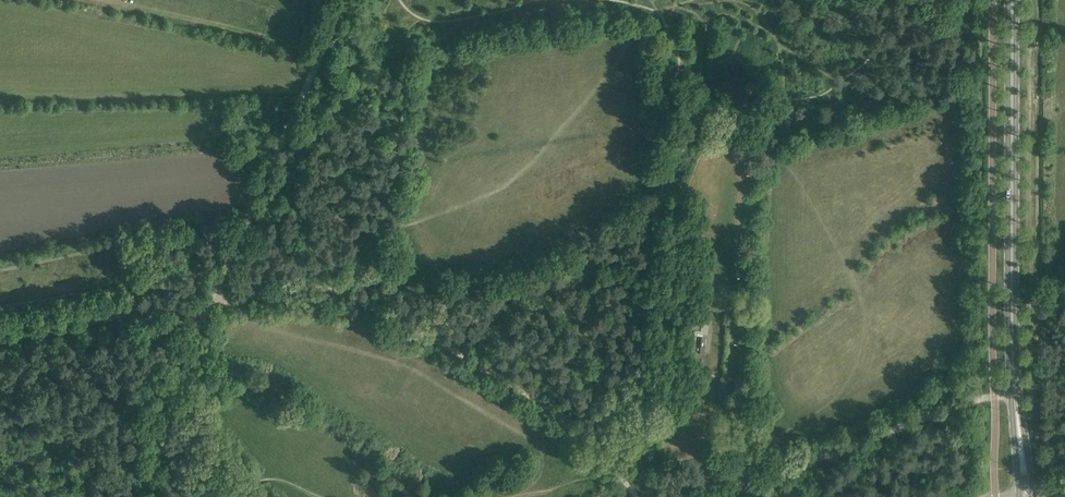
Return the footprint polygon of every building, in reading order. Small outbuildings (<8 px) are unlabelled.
[(708,318),(694,317),(693,334),(701,334),(700,347),(707,347),(708,318)]
